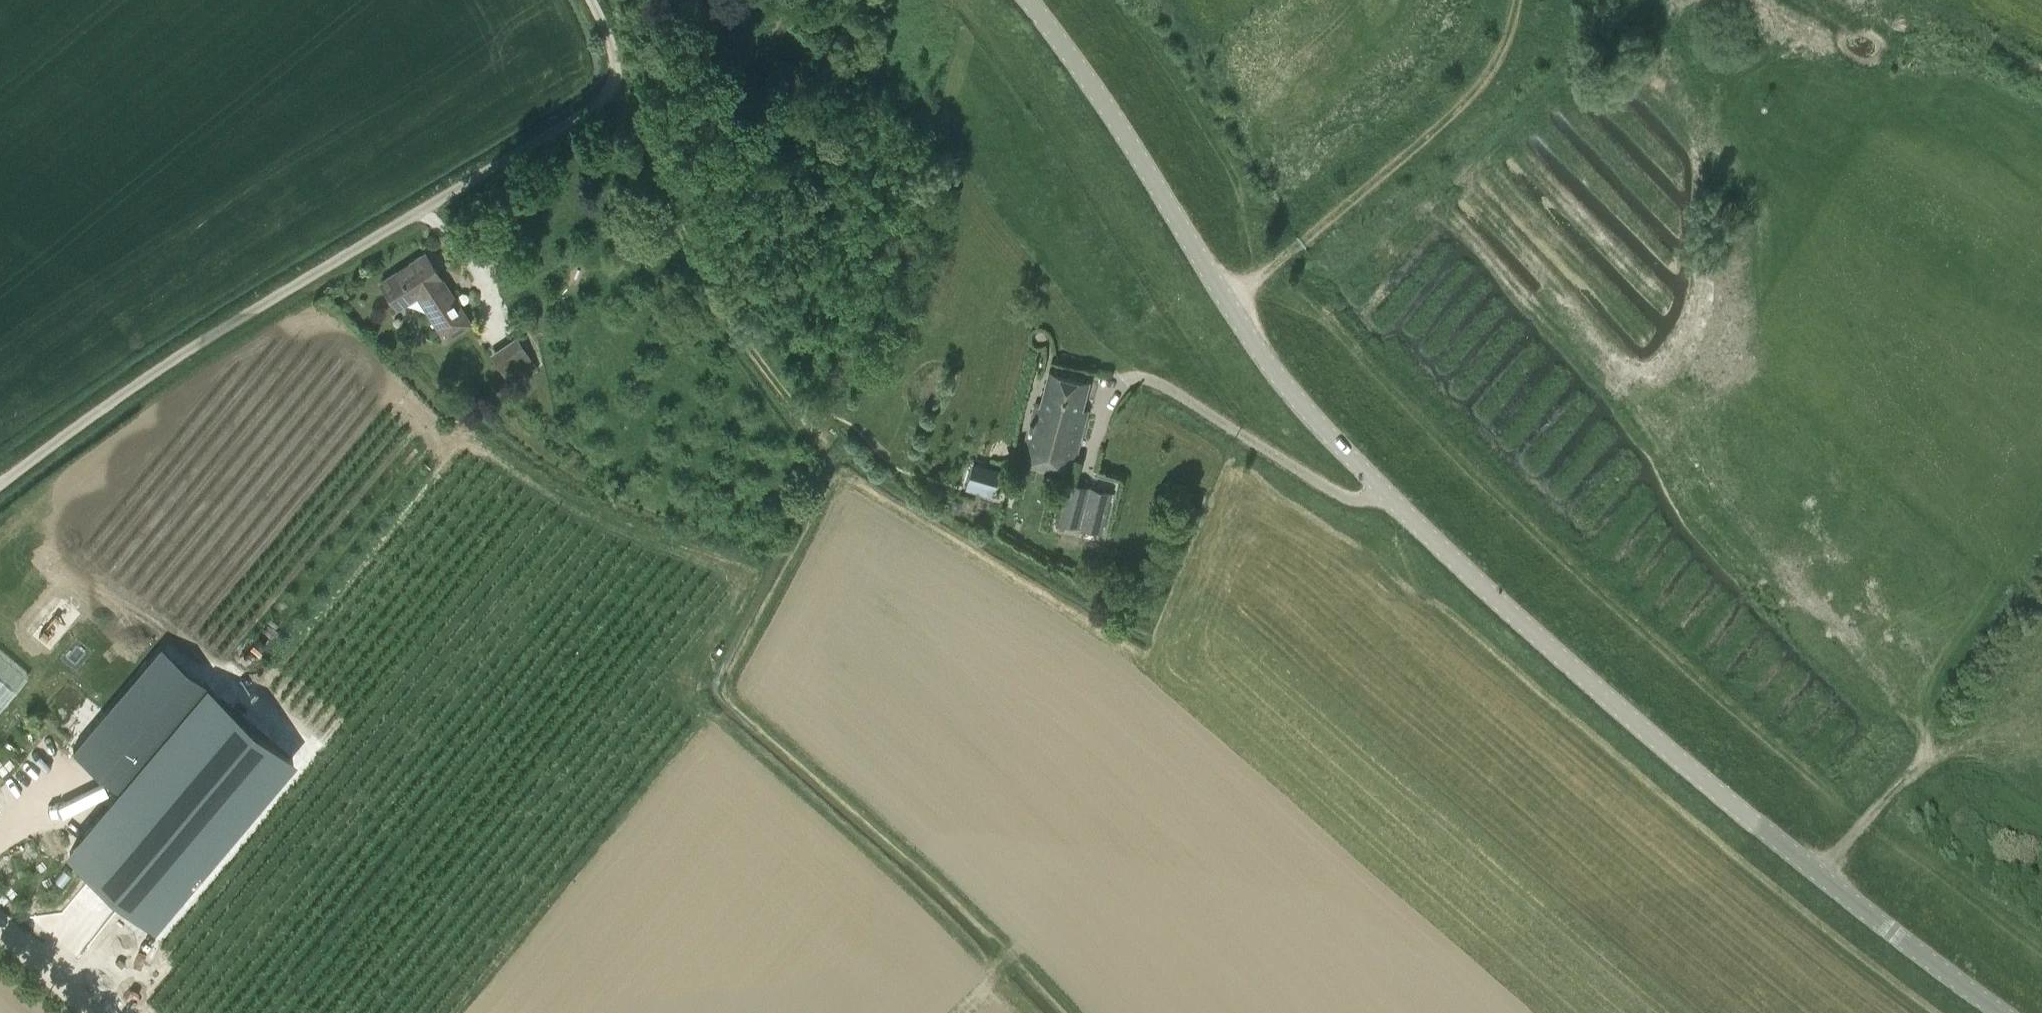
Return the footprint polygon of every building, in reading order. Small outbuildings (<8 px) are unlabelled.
[(425,253),(380,282),(396,306),(416,294),(445,338),(469,322),(425,253)] [(516,334),(489,353),(505,378),(512,374),(518,382),(538,370),(532,362),(533,360),(516,334)] [(1082,408),(1090,380),(1050,369),(1040,404),(1035,402),(1024,444),(1076,458),(1088,410),(1082,408)] [(1001,469),(974,462),(973,467),(968,482),(995,489),(1001,469)] [(1091,487),(1068,481),(1058,521),(1081,527),(1102,532),(1112,492),(1091,487)] [(72,747),(121,789),(208,686),(158,644),(72,747)] [(287,755),(208,689),(72,851),(151,916),(287,755)] [(125,963),(120,957),(116,961),(121,967),(125,963)]
